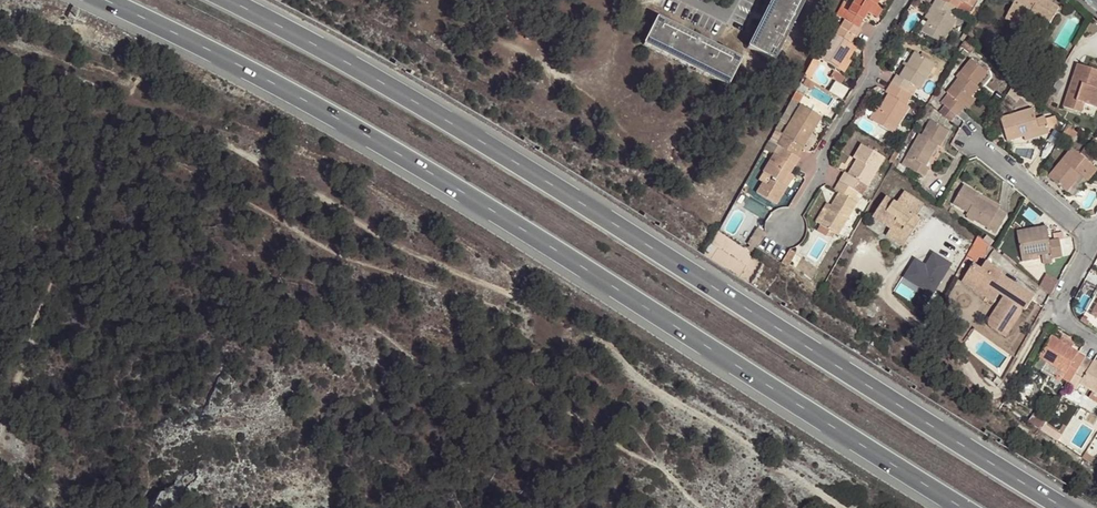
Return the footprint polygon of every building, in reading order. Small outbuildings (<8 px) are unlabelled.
[(748,47),(774,60),(804,0),(771,0),(748,47)] [(857,28),(866,12),(871,15),(877,6),(875,5),(872,2),(873,0),(855,0),(844,19),(857,28)] [(942,0),(936,0),(931,7),(935,9),(928,20),(922,31),(942,44),(956,20),(950,16),(955,8),(942,0)] [(955,8),(957,9),(962,1),(972,7),(976,0),(942,0),(955,8)] [(1015,2),(1008,14),(1025,24),(1027,21),(1045,31),(1059,9),(1059,8),(1045,0),(1016,0),(1015,2)] [(877,6),(871,15),(876,18),(882,8),(877,6)] [(935,9),(931,7),(925,18),(928,20),(935,9)] [(1025,24),(1008,14),(1005,17),(1022,28),(1025,24)] [(740,60),(657,18),(644,44),(727,86),(740,60)] [(855,37),(860,29),(857,28),(844,19),(821,59),(837,69),(851,45),(849,44),(853,37),(855,37)] [(975,48),(965,39),(961,46),(966,51),(967,50),(971,53),(975,48)] [(856,48),(851,45),(837,69),(844,73),(851,61),(848,60),(856,48)] [(897,75),(891,84),(902,90),(906,92),(911,85),(920,90),(934,65),(915,53),(908,65),(900,76),(897,75)] [(987,73),(971,59),(960,72),(962,74),(958,79),(947,93),(952,97),(945,106),(956,116),(965,106),(962,104),(977,87),(987,73)] [(807,69),(814,73),(819,63),(816,61),(815,61),(812,60),(807,69)] [(904,63),(897,75),(900,76),(908,65),(904,63)] [(1096,79),(1096,71),(1078,64),(1069,88),(1079,91),(1076,98),(1070,96),(1066,108),(1080,112),(1084,103),(1096,107),(1096,88),(1094,88),(1096,79)] [(803,77),(810,80),(814,73),(807,69),(803,77)] [(844,78),(833,72),(830,78),(840,84),(844,78)] [(1013,93),(1019,84),(1014,80),(1006,95),(1008,97),(1011,92),(1013,93)] [(902,90),(891,84),(886,93),(889,95),(883,105),(872,121),(893,133),(909,108),(905,106),(911,96),(906,92),(902,90)] [(979,89),(977,87),(962,104),(965,106),(968,109),(976,100),(972,97),(979,89)] [(1079,91),(1069,88),(1063,107),(1066,108),(1070,96),(1076,98),(1079,91)] [(800,96),(794,92),(791,99),(797,103),(800,96)] [(797,103),(791,99),(782,116),(787,119),(797,103)] [(935,102),(932,106),(938,111),(941,107),(935,102)] [(872,121),(883,105),(879,103),(870,119),(872,121)] [(774,130),(769,140),(778,146),(782,148),(795,156),(801,147),(801,148),(820,117),(800,105),(782,134),(774,130)] [(945,106),(940,113),(951,121),(956,116),(945,106)] [(1048,130),(1045,119),(1045,118),(1036,120),(1032,109),(1001,119),(1007,141),(1024,137),(1040,131),(1041,136),(1049,133),(1048,130)] [(1054,117),(1045,119),(1048,130),(1058,127),(1054,117)] [(934,144),(938,146),(940,147),(949,132),(931,122),(921,136),(919,135),(902,164),(923,176),(929,168),(925,166),(923,164),(934,144)] [(1075,131),(1069,125),(1062,138),(1069,142),(1075,131)] [(1040,131),(1024,137),(1025,141),(1041,136),(1040,131)] [(925,166),(938,146),(934,144),(923,164),(925,166)] [(858,193),(862,195),(884,158),(862,145),(853,158),(857,160),(848,175),(844,173),(839,182),(858,193)] [(895,145),(892,149),(895,151),(899,154),(902,149),(895,145)] [(782,148),(778,146),(773,154),(777,156),(782,148)] [(794,166),(799,158),(795,156),(782,148),(777,156),(773,154),(763,172),(772,178),(767,186),(763,183),(757,193),(776,204),(787,186),(783,183),(789,173),(793,167),(794,166)] [(1091,178),(1096,170),(1072,148),(1049,177),(1066,192),(1080,176),(1084,171),(1091,178)] [(899,154),(895,151),(889,161),(893,164),(896,160),(896,159),(899,154)] [(1088,181),(1091,178),(1084,171),(1080,176),(1088,181)] [(792,176),(789,173),(783,183),(787,186),(792,176)] [(858,193),(839,182),(834,190),(839,193),(831,206),(821,225),(835,233),(838,235),(857,204),(853,202),(858,193)] [(1000,206),(963,186),(953,203),(968,211),(966,215),(996,232),(1004,213),(998,210),(1000,206)] [(873,217),(887,227),(889,225),(893,227),(891,230),(890,232),(906,243),(920,220),(916,217),(924,205),(904,192),(897,204),(886,198),(873,217)] [(821,225),(831,206),(827,203),(815,222),(821,225)] [(832,238),(835,233),(821,225),(817,232),(827,237),(828,236),(832,238)] [(1030,260),(1030,257),(1029,252),(1041,250),(1042,254),(1050,253),(1051,258),(1062,256),(1059,239),(1050,241),(1047,226),(1017,231),(1022,261),(1030,260)] [(757,246),(765,230),(758,227),(750,243),(757,246)] [(903,247),(906,243),(890,232),(886,237),(903,247)] [(989,245),(978,236),(971,250),(980,257),(989,245)] [(915,259),(903,278),(931,296),(952,265),(934,253),(926,266),(915,259)] [(1051,261),(1051,258),(1050,253),(1042,254),(1044,263),(1051,261)] [(973,265),(965,278),(988,293),(991,289),(999,295),(1004,298),(1010,301),(997,319),(994,319),(993,318),(991,320),(989,322),(989,324),(990,325),(991,327),(993,328),(1006,338),(1023,310),(1025,311),(1033,297),(1000,276),(1002,273),(985,262),(980,270),(973,265)] [(1040,287),(1053,293),(1060,278),(1047,273),(1040,287)] [(988,293),(965,278),(962,282),(993,302),(999,295),(991,289),(988,293)] [(1004,298),(991,320),(993,318),(994,319),(997,319),(1010,301),(1004,298)] [(945,305),(940,302),(935,312),(939,314),(945,305)] [(930,321),(940,329),(943,325),(936,319),(939,314),(935,312),(930,321)] [(954,341),(961,346),(964,342),(957,337),(954,341)] [(1051,337),(1039,358),(1061,371),(1066,374),(1063,379),(1070,383),(1085,358),(1077,353),(1078,353),(1071,349),(1060,342),(1051,337)] [(1071,349),(1073,344),(1063,338),(1060,342),(1071,349)] [(1085,358),(1070,383),(1068,385),(1076,390),(1078,388),(1080,384),(1092,392),(1090,396),(1089,397),(1096,402),(1096,364),(1093,362),(1085,358)] [(1061,371),(1056,379),(1061,382),(1063,379),(1066,374),(1061,371)] [(1080,384),(1078,388),(1090,396),(1092,392),(1080,384)] [(1033,414),(1029,421),(1041,429),(1044,424),(1045,422),(1033,414)] [(1044,424),(1041,429),(1057,440),(1061,435),(1044,424)]
